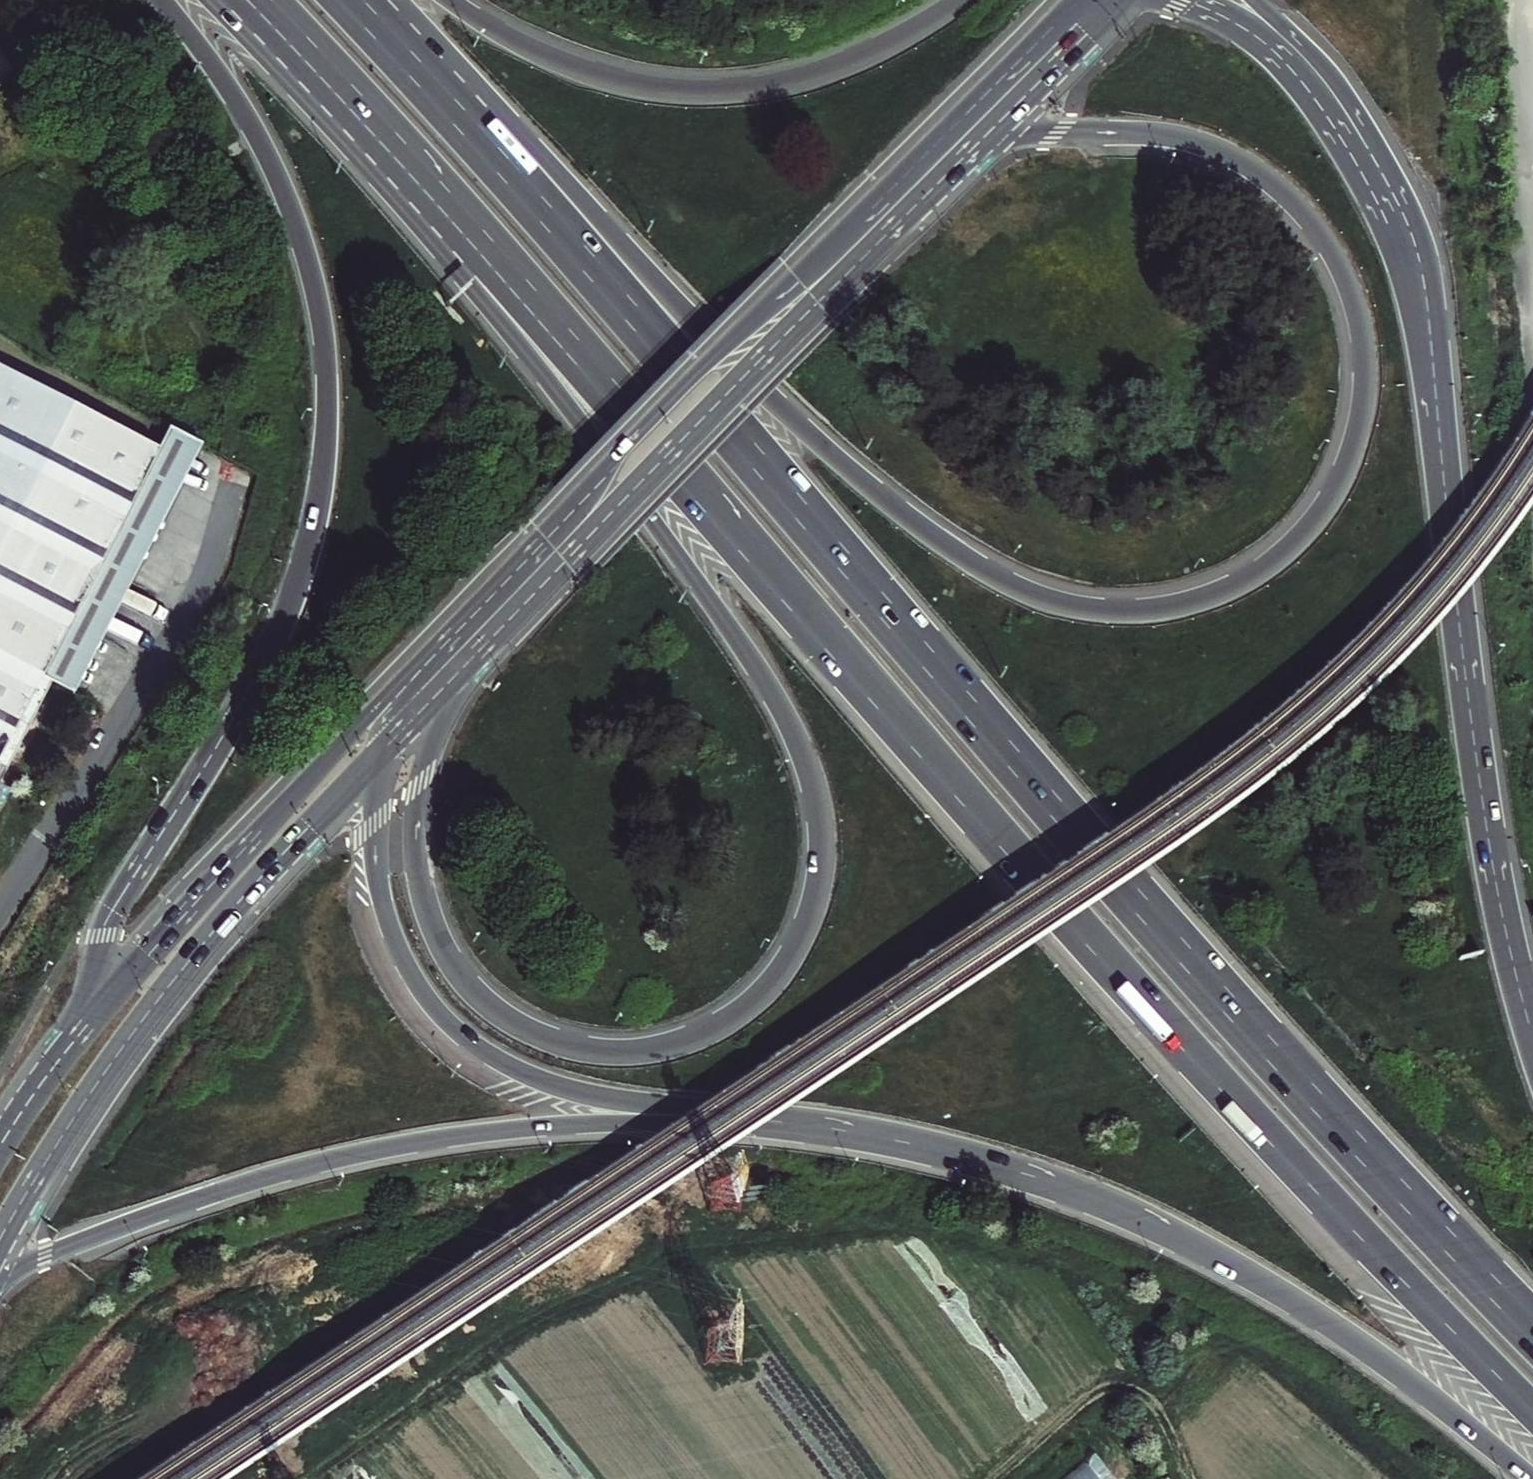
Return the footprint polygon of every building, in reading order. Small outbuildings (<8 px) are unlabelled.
[(51,684),(43,679),(44,676),(158,455),(0,373),(0,785),(51,684)] [(158,455),(44,676),(75,691),(202,450),(170,433),(158,455)]
